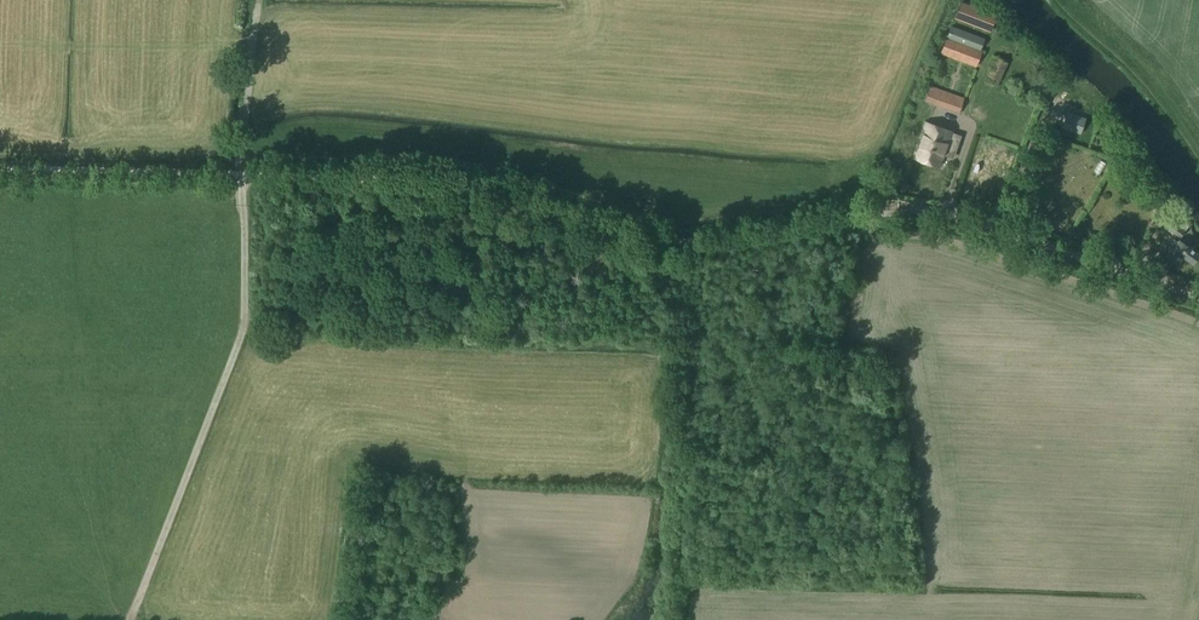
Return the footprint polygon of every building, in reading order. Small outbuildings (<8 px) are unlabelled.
[(962,3),(955,19),(989,32),(996,15),(962,3)] [(984,39),(952,27),(942,54),(976,67),(981,51),(980,50),(984,39)] [(1008,63),(996,57),(985,81),(997,86),(1008,63)] [(930,86),(924,101),(959,114),(965,98),(930,86)] [(1088,112),(1070,105),(1062,127),(1081,133),(1088,112)] [(926,122),(914,157),(939,166),(942,154),(953,158),(961,136),(952,133),(953,131),(926,122)] [(1175,218),(1173,220),(1168,227),(1169,227),(1167,229),(1181,238),(1185,231),(1178,226),(1180,222),(1175,218)] [(1163,252),(1168,255),(1167,257),(1176,263),(1181,256),(1193,264),(1198,256),(1198,254),(1179,240),(1178,242),(1172,238),(1163,252)]
